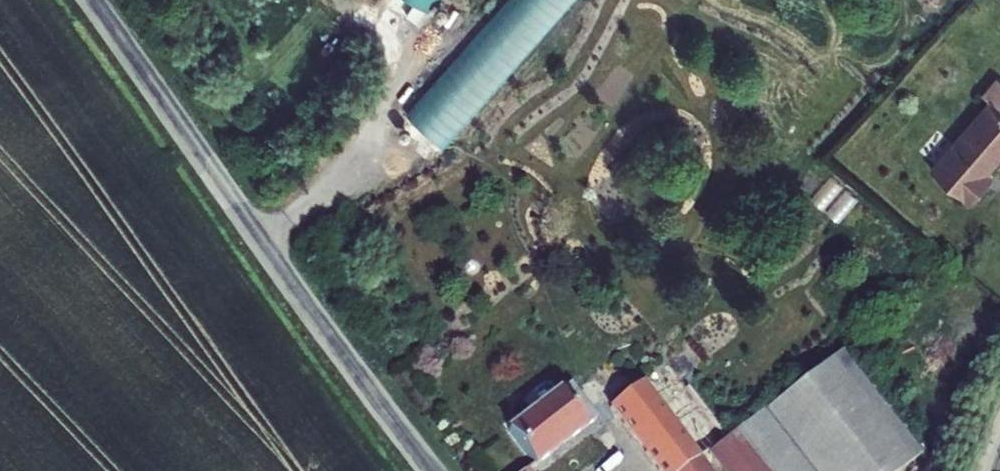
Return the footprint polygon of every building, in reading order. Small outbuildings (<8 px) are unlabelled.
[(408,111),(444,143),(569,0),(504,0),(408,111)] [(408,9),(418,16),(429,0),(414,0),(408,9)] [(999,112),(999,80),(997,78),(981,96),(988,101),(999,112)] [(999,155),(999,112),(988,101),(929,170),(969,204),(985,186),(978,180),(999,155)] [(708,453),(722,470),(899,470),(922,454),(842,351),(727,439),(708,453)] [(558,391),(586,427),(598,418),(570,382),(558,391)] [(700,460),(661,410),(642,385),(611,409),(659,470),(708,470),(700,460)] [(700,460),(708,453),(727,439),(689,389),(661,410),(700,460)] [(535,467),(586,427),(558,391),(507,430),(535,467)]
